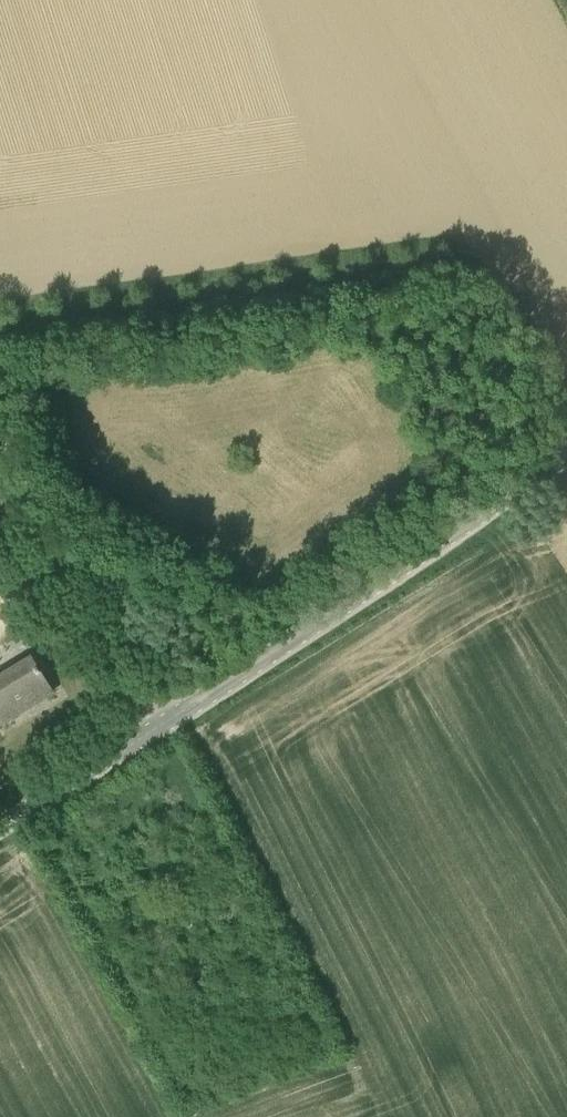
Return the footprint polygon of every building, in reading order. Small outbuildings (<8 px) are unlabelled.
[(53,692),(32,658),(0,677),(0,725),(53,692)]
